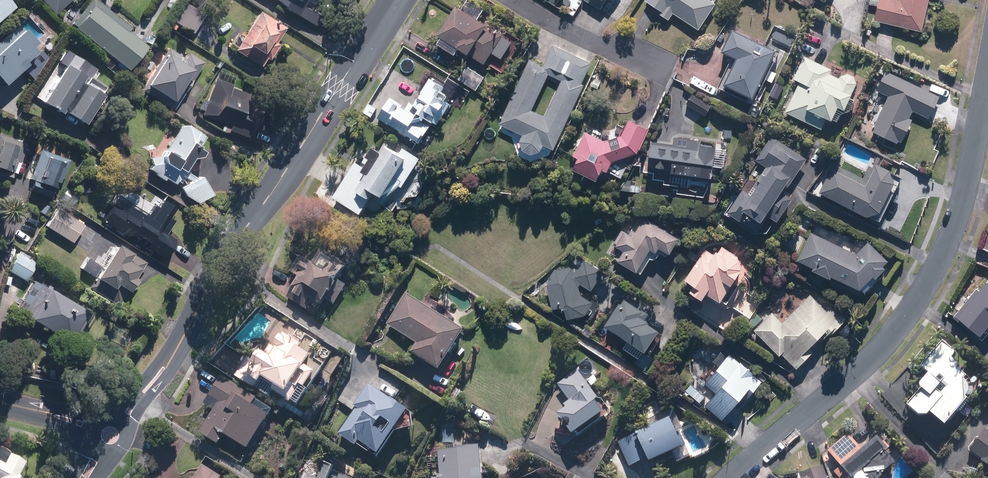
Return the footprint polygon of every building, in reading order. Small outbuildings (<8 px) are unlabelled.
[(16,6),(11,0),(0,0),(0,20),(16,6)] [(56,14),(69,0),(40,0),(56,14)] [(93,0),(88,0),(70,24),(131,68),(147,45),(128,32),(131,27),(93,0)] [(319,22),(323,16),(308,7),(312,0),(279,0),(319,22)] [(460,4),(441,34),(445,36),(440,43),(457,54),(461,48),(486,64),(493,54),(502,60),(514,42),(503,35),(504,34),(489,24),(490,23),(480,17),(486,8),(473,0),(472,0),(467,8),(460,4)] [(607,0),(584,0),(601,10),(607,0)] [(646,1),(661,10),(659,13),(671,20),(675,13),(701,29),(717,3),(715,2),(716,0),(647,0),(646,1)] [(876,19),(922,30),(929,0),(880,0),(876,19)] [(204,14),(185,2),(173,21),(192,33),(204,14)] [(289,27),(259,9),(235,50),(265,68),(289,27)] [(17,24),(0,42),(0,75),(7,82),(41,48),(17,24)] [(796,35),(773,25),(766,40),(789,51),(796,35)] [(780,49),(735,27),(723,51),(733,56),(719,86),(754,103),(766,79),(774,83),(780,73),(775,71),(784,55),(779,52),(780,49)] [(581,82),(590,61),(555,45),(546,65),(531,59),(501,124),(525,135),(521,143),(525,151),(534,154),(541,150),(544,142),(556,147),(584,84),(581,82)] [(185,58),(170,48),(142,88),(174,110),(205,64),(189,52),(185,58)] [(799,82),(785,111),(823,129),(827,118),(834,121),(840,107),(846,109),(859,81),(845,74),(843,80),(830,74),(832,69),(804,56),(793,79),(799,82)] [(85,74),(64,63),(43,101),(63,113),(64,111),(85,123),(103,93),(81,80),(85,74)] [(468,64),(458,78),(477,91),(487,77),(468,64)] [(877,87),(890,92),(873,129),(902,142),(912,119),(909,117),(914,107),(931,114),(939,95),(885,70),(877,87)] [(424,122),(428,116),(429,117),(440,124),(453,105),(440,96),(447,86),(430,76),(420,91),(424,94),(421,99),(418,97),(414,103),(410,100),(406,107),(392,98),(379,118),(389,125),(391,122),(421,142),(431,127),(424,122)] [(204,110),(201,117),(232,128),(231,131),(252,138),(267,96),(250,90),(234,84),(216,78),(208,100),(202,98),(199,108),(204,110)] [(638,154),(649,129),(630,120),(623,136),(618,138),(622,146),(614,149),(610,140),(606,141),(585,132),(575,154),(581,157),(576,169),(603,176),(604,170),(610,171),(613,162),(638,154)] [(207,134),(184,122),(164,154),(160,152),(151,169),(177,185),(183,176),(187,178),(191,173),(186,170),(194,156),(199,159),(204,151),(199,148),(207,134)] [(661,167),(673,169),(673,171),(714,176),(716,165),(726,167),(728,148),(720,147),(720,142),(690,139),(691,136),(675,134),(674,143),(651,141),(649,163),(662,165),(661,167)] [(770,212),(774,215),(779,218),(794,198),(785,192),(808,159),(774,135),(757,159),(767,165),(758,178),(763,180),(754,193),(744,186),(727,211),(756,231),(770,212)] [(365,171),(354,165),(336,196),(363,212),(375,191),(390,199),(396,188),(401,191),(422,156),(388,136),(382,147),(377,144),(370,157),(372,158),(365,171)] [(17,174),(21,163),(19,162),(24,147),(9,141),(7,145),(0,143),(0,169),(17,174)] [(70,161),(42,149),(30,179),(34,180),(30,190),(52,199),(66,165),(68,166),(70,161)] [(835,163),(822,192),(869,216),(882,211),(895,183),(891,170),(877,163),(875,168),(870,166),(865,176),(835,163)] [(181,187),(186,195),(195,202),(212,194),(203,176),(181,187)] [(65,188),(59,198),(74,206),(79,196),(65,188)] [(148,218),(118,198),(105,218),(110,221),(108,223),(134,241),(137,237),(146,243),(143,247),(165,262),(177,245),(160,234),(179,207),(162,196),(148,218)] [(84,225),(58,209),(47,226),(73,243),(84,225)] [(683,239),(643,213),(632,230),(624,225),(612,243),(625,252),(620,260),(643,274),(654,256),(657,258),(663,250),(672,256),(683,239)] [(811,232),(799,259),(814,266),(813,269),(831,277),(831,276),(862,289),(875,275),(879,278),(889,267),(885,265),(890,259),(871,240),(858,253),(811,232)] [(148,261),(119,242),(95,279),(100,282),(95,290),(119,306),(129,291),(131,292),(139,280),(137,278),(148,261)] [(743,264),(746,259),(723,245),(720,250),(719,249),(716,254),(707,249),(688,277),(698,283),(693,291),(707,300),(709,297),(721,304),(745,266),(743,264)] [(36,262),(19,252),(8,270),(26,280),(36,262)] [(291,271),(300,276),(287,296),(308,309),(331,272),(301,254),(291,271)] [(90,274),(98,262),(89,255),(80,267),(90,274)] [(584,256),(577,267),(555,269),(545,284),(553,310),(564,307),(569,319),(584,316),(593,302),(582,293),(581,288),(592,291),(605,273),(584,256)] [(92,313),(35,278),(17,308),(74,342),(92,313)] [(977,339),(987,327),(987,278),(953,317),(977,339)] [(653,308),(620,291),(603,324),(608,327),(602,337),(625,349),(626,348),(642,357),(645,351),(653,354),(668,325),(650,315),(653,308)] [(406,292),(387,324),(418,343),(413,352),(440,369),(465,328),(406,292)] [(749,321),(782,355),(783,353),(797,367),(815,350),(812,347),(832,327),(835,329),(844,320),(836,312),(832,316),(811,295),(789,317),(780,308),(775,313),(768,307),(760,315),(758,313),(749,321)] [(257,360),(250,356),(238,375),(257,386),(263,377),(275,385),(272,390),(299,406),(326,364),(315,357),(318,354),(302,344),(303,342),(286,332),(277,346),(273,344),(268,352),(264,349),(257,360)] [(923,387),(908,403),(919,412),(928,412),(931,410),(946,423),(967,398),(968,398),(968,397),(969,396),(969,395),(970,394),(970,393),(971,392),(971,390),(971,389),(971,388),(971,387),(971,386),(971,385),(971,384),(971,383),(971,382),(971,380),(970,379),(970,378),(970,377),(969,376),(969,375),(968,374),(967,373),(966,372),(965,371),(964,370),(963,369),(962,369),(961,368),(959,367),(958,367),(961,363),(951,355),(955,349),(943,338),(921,365),(929,371),(919,384),(923,387)] [(763,380),(730,353),(728,356),(721,350),(713,360),(721,366),(707,382),(719,393),(708,406),(725,420),(753,386),(756,389),(763,380)] [(575,369),(560,382),(574,399),(566,406),(567,409),(559,416),(579,440),(609,414),(597,399),(600,397),(591,386),(599,380),(594,375),(599,370),(589,358),(575,369)] [(410,410),(369,383),(354,405),(358,407),(340,433),(360,446),(363,442),(381,454),(410,410)] [(248,447),(274,408),(242,386),(236,396),(217,384),(206,401),(216,408),(201,431),(219,443),(226,432),(248,447)] [(675,456),(676,459),(678,462),(694,455),(674,410),(642,424),(644,429),(620,440),(631,467),(650,458),(652,462),(668,455),(670,459),(675,456)] [(969,452),(987,465),(987,425),(969,452)] [(893,444),(881,432),(864,449),(847,430),(828,449),(842,464),(837,469),(846,477),(894,477),(897,475),(890,468),(903,455),(893,444)] [(440,448),(442,472),(439,473),(439,477),(485,477),(483,445),(440,448)] [(329,453),(324,474),(334,476),(334,477),(355,477),(349,476),(353,459),(329,453)] [(25,464),(7,454),(2,464),(0,463),(0,477),(17,477),(25,464)] [(802,477),(826,477),(821,463),(811,467),(813,473),(801,477),(802,477)] [(224,476),(203,464),(196,477),(223,477),(224,476)]
